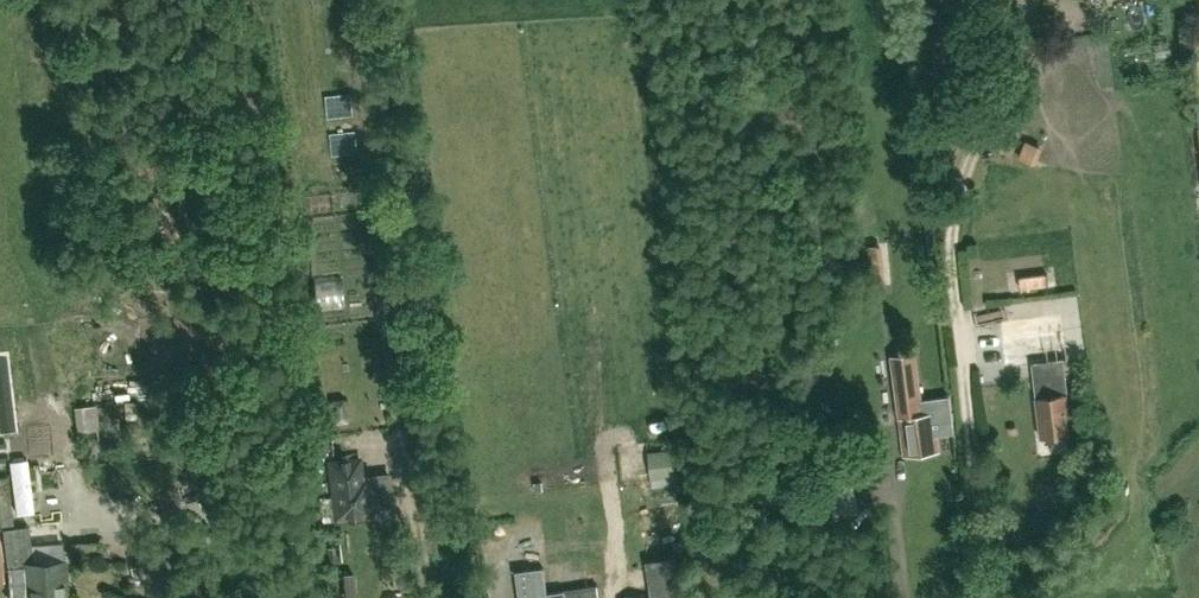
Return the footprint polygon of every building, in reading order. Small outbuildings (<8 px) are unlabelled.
[(1038,158),(1052,161),(1057,139),(1043,136),(1038,158)] [(880,223),(871,224),(861,225),(867,286),(886,284),(880,223)] [(1004,345),(1006,366),(1066,358),(1064,338),(1063,329),(1003,337),(1004,345)] [(904,455),(939,450),(934,413),(932,413),(931,403),(921,404),(914,353),(890,357),(904,455)] [(1040,437),(1072,433),(1067,394),(1052,396),(1049,377),(1033,379),(1036,398),(1035,398),(1040,437)] [(658,385),(661,428),(675,427),(672,384),(658,385)] [(1050,439),(1053,454),(1075,450),(1073,435),(1050,439)] [(678,450),(654,451),(654,464),(678,463),(678,450)] [(361,455),(328,459),(335,521),(373,516),(368,476),(363,477),(361,455)] [(655,466),(656,478),(682,476),(681,464),(655,466)] [(33,477),(14,480),(18,514),(37,511),(33,477)] [(27,527),(2,530),(6,567),(22,566),(24,597),(66,597),(63,562),(31,565),(27,527)] [(650,597),(693,597),(692,593),(687,554),(644,560),(650,597)] [(542,568),(514,571),(518,597),(598,597),(597,586),(545,593),(542,568)]
